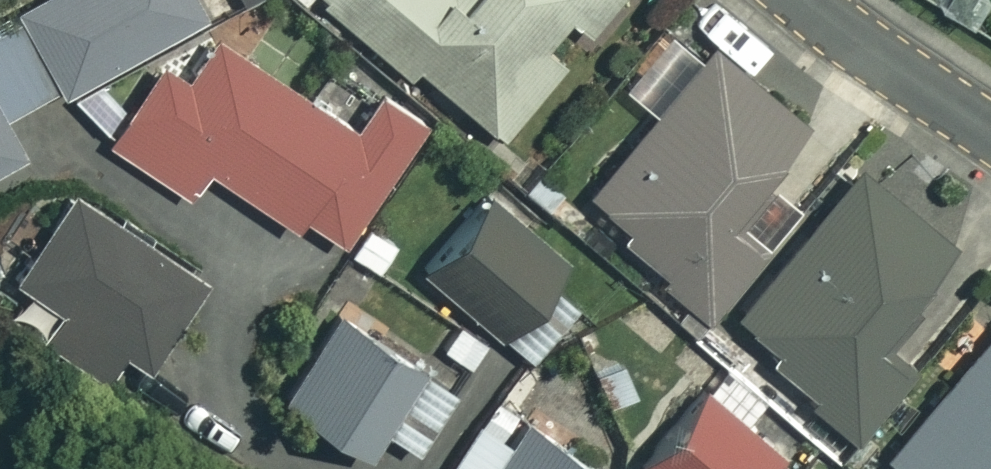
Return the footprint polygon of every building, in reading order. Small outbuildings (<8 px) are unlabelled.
[(61,101),(211,17),(202,0),(47,0),(15,18),(61,101)] [(411,79),(419,70),(503,141),(566,67),(547,51),(572,23),(590,39),(623,0),(319,0),(411,79)] [(15,18),(0,26),(0,175),(28,159),(11,128),(61,101),(15,18)] [(358,134),(221,37),(187,86),(165,70),(111,147),(192,203),(212,174),(295,232),(303,220),(345,249),(429,129),(384,97),(358,134)] [(734,228),(807,138),(708,58),(592,201),(631,232),(622,244),(713,317),(765,253),(734,228)] [(965,260),(864,175),(740,322),(780,356),(772,365),(864,444),(919,380),(887,352),(965,260)] [(79,200),(60,228),(28,207),(0,250),(0,272),(114,347),(149,370),(206,284),(79,200)] [(572,270),(480,203),(422,281),(532,363),(579,300),(560,286),(572,270)] [(458,397),(342,321),(286,407),(369,462),(387,434),(420,456),(458,397)] [(889,462),(897,468),(990,468),(990,346),(889,462)] [(712,397),(647,468),(785,468),(788,466),(712,397)] [(500,404),(453,468),(591,468),(500,404)]
